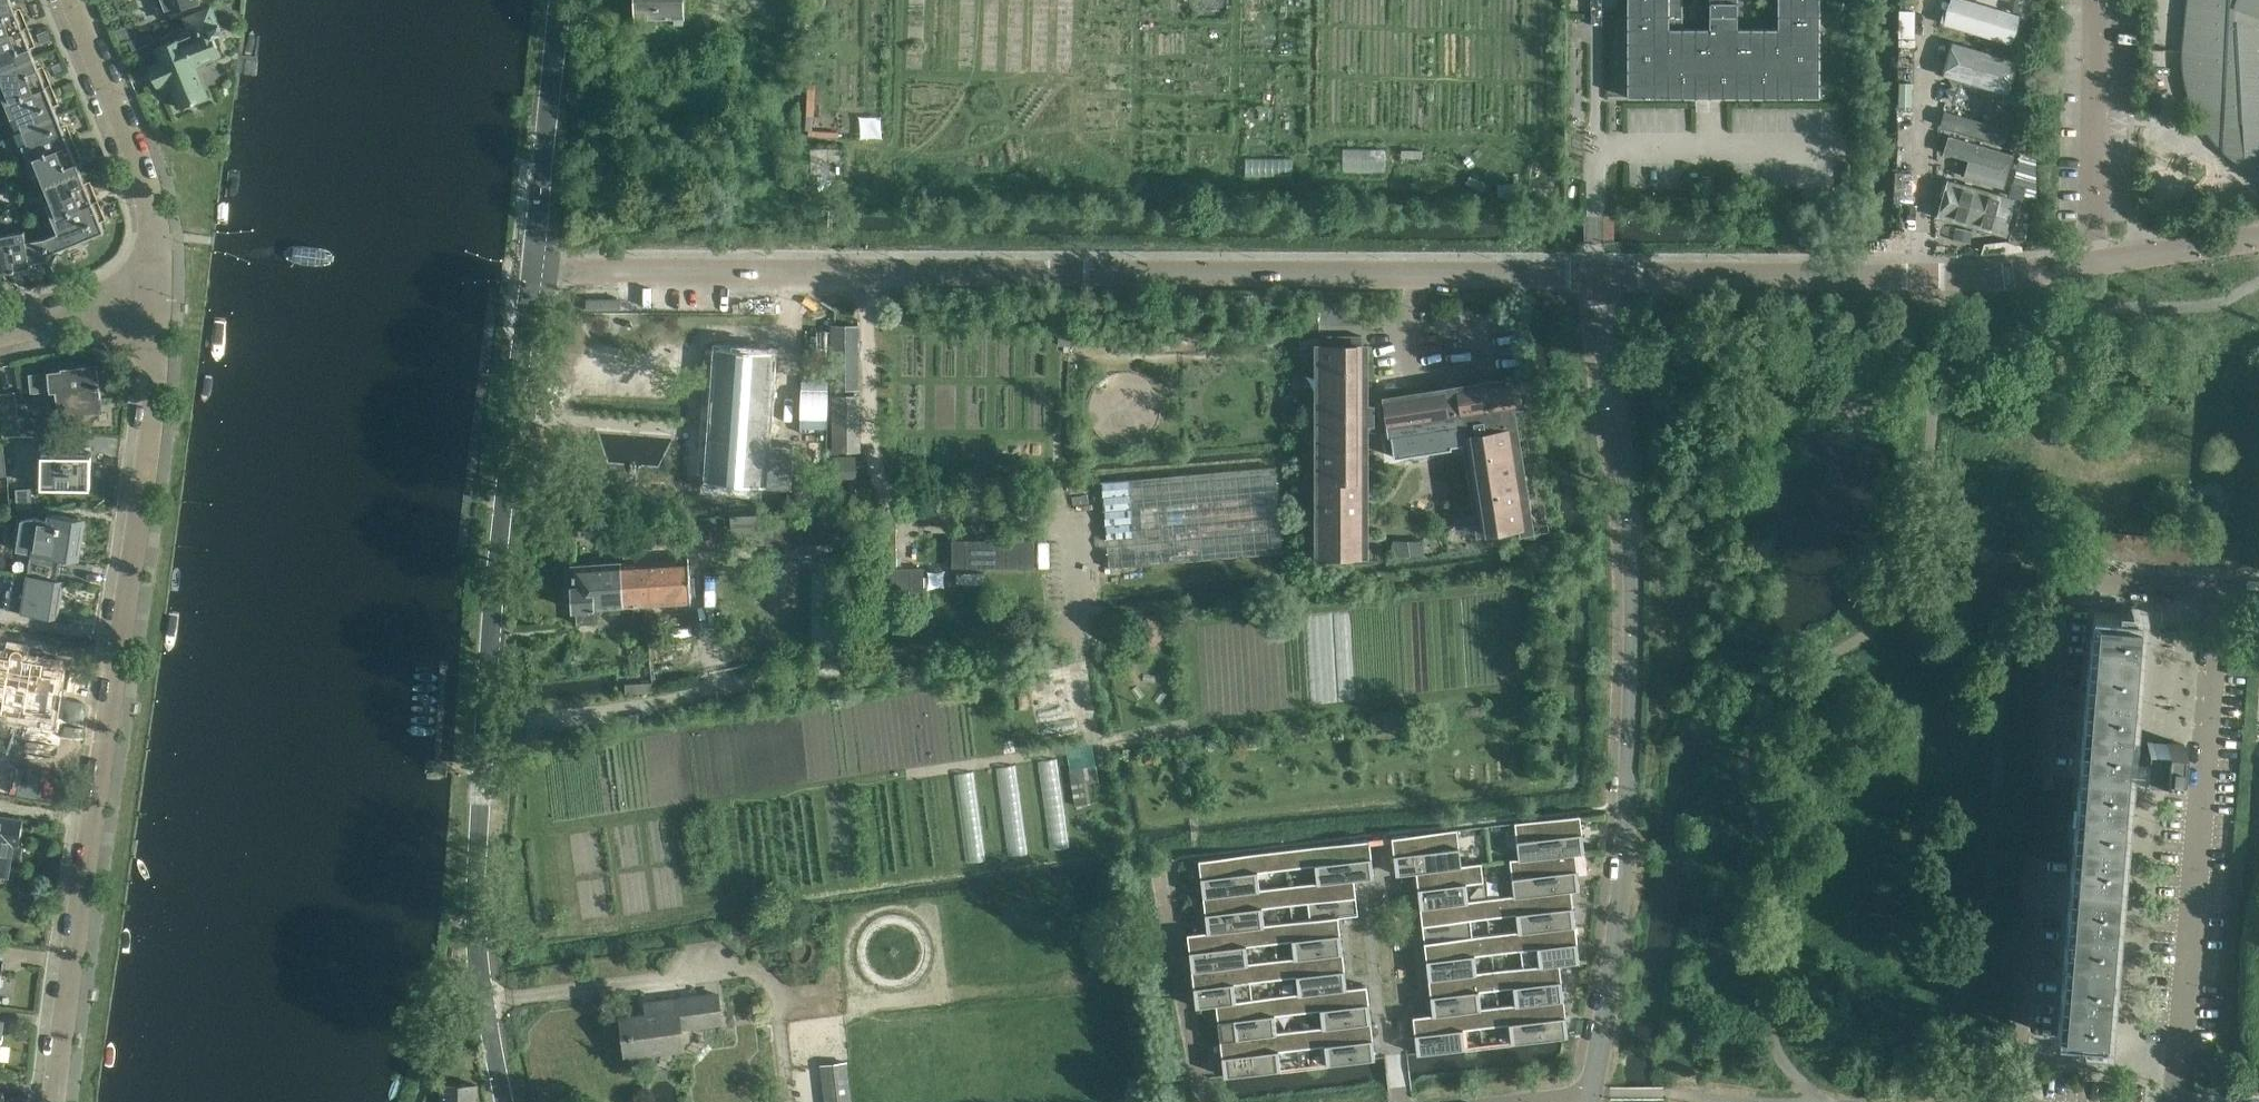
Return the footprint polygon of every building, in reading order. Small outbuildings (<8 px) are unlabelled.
[(0,4),(0,37),(28,26),(22,11),(17,12),(11,0),(9,0),(0,4)] [(161,13),(167,11),(169,16),(200,5),(199,0),(200,0),(156,0),(161,13)] [(636,19),(636,28),(656,29),(656,18),(675,17),(675,23),(683,23),(683,0),(636,0),(636,19)] [(1819,97),(1819,0),(1764,0),(1764,29),(1736,29),(1736,0),(1709,0),(1709,29),(1668,28),(1669,0),(1627,0),(1627,97),(1696,97),(1696,110),(1709,110),(1709,97),(1819,97)] [(1957,0),(1943,0),(1940,13),(1960,19),(1955,38),(1984,47),(1989,27),(1994,28),(1998,12),(1957,0)] [(2029,2),(2022,0),(2015,0),(2012,10),(2025,14),(2029,2)] [(2190,8),(2193,27),(2196,30),(2186,46),(2191,70),(2195,73),(2190,88),(2193,98),(2198,110),(2226,103),(2231,103),(2228,130),(2235,135),(2237,132),(2247,138),(2245,141),(2258,169),(2258,0),(2194,0),(2190,8)] [(212,5),(183,16),(187,28),(179,32),(181,37),(155,48),(160,60),(149,64),(159,88),(170,84),(179,107),(207,95),(195,65),(221,54),(212,33),(222,29),(212,5)] [(1899,11),(1899,36),(1914,37),(1914,11),(1899,11)] [(135,25),(117,32),(122,44),(130,40),(140,36),(135,25)] [(0,37),(0,70),(34,56),(29,43),(34,41),(28,26),(0,37)] [(48,29),(37,33),(41,43),(52,38),(48,29)] [(142,35),(140,36),(130,40),(134,50),(147,45),(142,35)] [(2003,65),(1963,54),(1948,49),(1944,65),(1940,80),(1994,95),(2003,65)] [(48,77),(45,69),(40,71),(34,56),(0,70),(0,72),(5,85),(0,87),(0,89),(6,102),(51,83),(48,77)] [(2032,81),(2037,61),(2026,59),(2021,78),(2032,81)] [(67,71),(63,61),(51,66),(55,76),(67,71)] [(1912,80),(1898,80),(1898,108),(1911,108),(1912,80)] [(2026,103),(2031,84),(2019,81),(2014,100),(2026,103)] [(6,102),(12,116),(17,115),(23,128),(58,114),(52,100),(57,98),(51,83),(6,102)] [(72,84),(63,87),(67,96),(75,92),(72,84)] [(683,92),(683,100),(696,100),(696,92),(683,92)] [(2022,105),(1988,96),(1982,116),(2016,125),(2022,105)] [(2029,126),(2034,107),(2023,104),(2018,123),(2029,126)] [(1947,109),(1944,125),(2000,140),(2005,125),(1983,119),(1947,109)] [(28,142),(23,144),(29,159),(75,141),(68,126),(64,128),(58,114),(23,128),(28,142)] [(2016,127),(2012,146),(2023,149),(2027,130),(2016,127)] [(756,133),(756,142),(771,142),(771,133),(756,133)] [(29,159),(35,174),(41,172),(47,187),(87,171),(81,156),(75,141),(29,159)] [(1386,166),(1387,147),(1345,146),(1345,165),(1386,166)] [(2000,155),(1972,147),(1935,147),(1930,170),(1992,187),(2000,155)] [(87,171),(47,187),(52,200),(46,203),(53,217),(93,202),(98,200),(92,184),(87,171)] [(1895,172),(1895,202),(1911,203),(1912,172),(1895,172)] [(2015,199),(1948,180),(1938,215),(2005,234),(2015,199)] [(2011,184),(2008,195),(2017,197),(2021,198),(2024,187),(2011,184)] [(59,232),(43,238),(48,253),(57,249),(61,252),(66,249),(67,245),(81,239),(85,242),(91,239),(91,235),(104,230),(98,216),(104,214),(100,205),(98,200),(93,202),(53,217),(59,232)] [(2014,219),(2008,240),(2022,244),(2028,223),(2014,219)] [(0,235),(0,272),(32,266),(31,262),(49,258),(48,253),(43,238),(26,240),(24,231),(0,235)] [(1368,321),(1368,312),(1366,312),(1320,312),(1320,322),(1368,321)] [(859,324),(833,324),(834,389),(859,388),(859,324)] [(1188,334),(1184,328),(1178,331),(1182,337),(1188,334)] [(1143,348),(1143,337),(1133,337),(1133,345),(1136,345),(1136,348),(1143,348)] [(740,348),(719,347),(706,346),(700,423),(714,424),(712,450),(698,449),(696,475),(710,476),(709,479),(763,484),(790,481),(793,445),(765,443),(772,351),(740,348)] [(1361,346),(1320,346),(1314,346),(1314,554),(1319,554),(1343,554),(1361,555),(1368,554),(1368,540),(1368,505),(1368,499),(1368,498),(1374,498),(1374,476),(1373,476),(1368,476),(1368,431),(1390,431),(1389,424),(1378,424),(1374,424),(1374,404),(1368,405),(1368,404),(1368,381),(1368,346),(1361,346)] [(48,371),(30,373),(31,380),(32,392),(47,391),(48,400),(60,399),(61,409),(73,407),(78,414),(87,413),(90,405),(102,404),(98,372),(83,373),(82,368),(50,371),(51,374),(48,374),(48,371)] [(1390,431),(1393,451),(1394,451),(1393,441),(1410,439),(1410,440),(1412,439),(1411,438),(1428,436),(1429,437),(1430,436),(1430,435),(1447,433),(1449,442),(1450,442),(1448,432),(1460,430),(1464,457),(1477,537),(1487,535),(1487,531),(1498,529),(1498,530),(1508,529),(1508,528),(1518,526),(1519,534),(1549,529),(1548,521),(1533,523),(1514,405),(1520,404),(1515,375),(1384,396),(1389,424),(1390,431)] [(0,392),(0,405),(4,434),(22,432),(17,390),(0,392)] [(837,450),(847,450),(860,450),(859,396),(847,396),(837,396),(837,450)] [(44,449),(43,486),(91,488),(92,455),(86,455),(86,451),(90,451),(90,450),(79,449),(55,449),(44,449)] [(1101,481),(1107,540),(1109,567),(1283,552),(1275,466),(1101,481)] [(18,509),(33,509),(33,489),(18,489),(18,509)] [(33,551),(29,574),(56,578),(59,555),(75,557),(81,518),(48,513),(47,517),(37,516),(37,515),(25,519),(22,518),(17,544),(33,551)] [(897,567),(897,527),(869,527),(869,593),(924,593),(924,568),(897,567)] [(947,528),(947,540),(947,572),(1042,572),(1042,527),(947,528)] [(2102,530),(2099,556),(2112,557),(2115,531),(2102,530)] [(2115,531),(2112,557),(2125,558),(2127,532),(2115,531)] [(2127,532),(2125,558),(2138,559),(2139,540),(2140,534),(2127,532)] [(2139,540),(2138,559),(2150,560),(2153,535),(2140,534),(2139,540)] [(687,557),(636,560),(636,574),(645,574),(647,604),(690,601),(687,557)] [(636,574),(636,560),(572,564),(572,590),(566,594),(566,603),(575,608),(576,617),(593,616),(593,607),(624,605),(647,604),(645,574),(636,574)] [(56,578),(29,574),(13,571),(11,589),(8,588),(4,608),(54,616),(60,579),(56,578)] [(847,632),(847,571),(824,571),(824,632),(847,632)] [(2092,610),(2058,1035),(2084,1045),(2111,1048),(2134,770),(2182,774),(2184,743),(2136,739),(2147,608),(2119,605),(2119,612),(2092,610)] [(1134,638),(1148,645),(1161,637),(1160,622),(1146,615),(1133,623),(1134,638)] [(3,700),(1,713),(25,717),(26,712),(52,716),(58,676),(42,674),(44,662),(24,659),(24,657),(24,655),(24,654),(24,653),(23,651),(22,650),(21,649),(20,649),(18,649),(17,648),(15,649),(14,649),(13,650),(12,651),(11,652),(10,653),(10,655),(10,657),(0,656),(0,699),(3,700)] [(649,692),(649,681),(627,681),(627,692),(649,692)] [(1383,713),(1384,727),(1414,724),(1413,710),(1383,713)] [(1004,753),(1015,752),(1013,739),(1002,741),(1004,753)] [(1069,758),(1071,767),(1092,764),(1090,755),(1069,758)] [(1050,847),(1068,844),(1057,759),(1039,762),(1050,847)] [(1026,850),(1015,765),(997,768),(1008,853),(1026,850)] [(1075,803),(1087,802),(1083,779),(1096,777),(1095,766),(1071,770),(1075,803)] [(984,857),(973,772),(955,774),(966,859),(984,857)] [(1580,814),(1514,822),(1519,858),(1575,853),(1584,852),(1580,814)] [(7,870),(9,863),(16,864),(21,861),(23,844),(20,839),(23,818),(0,815),(0,869),(7,870)] [(1458,829),(1391,836),(1396,874),(1416,872),(1462,864),(1458,829)] [(1370,839),(1285,849),(1288,886),(1354,879),(1374,877),(1370,839)] [(1288,886),(1285,849),(1199,859),(1203,896),(1288,886)] [(1575,853),(1519,858),(1509,859),(1514,895),(1571,890),(1579,889),(1575,853)] [(1462,864),(1416,872),(1420,906),(1485,898),(1481,862),(1462,864)] [(1354,879),(1288,886),(1292,922),(1338,917),(1358,915),(1354,879)] [(1288,886),(1203,896),(1207,931),(1273,924),(1292,922),(1288,886)] [(1514,895),(1485,898),(1488,935),(1575,924),(1571,890),(1514,895)] [(1485,898),(1420,906),(1424,942),(1488,935),(1485,898)] [(1292,922),(1273,924),(1277,959),(1342,952),(1338,917),(1292,922)] [(1187,933),(1191,970),(1277,959),(1273,924),(1207,931),(1187,933)] [(1575,924),(1488,935),(1492,970),(1559,964),(1579,961),(1575,924)] [(1488,935),(1424,942),(1428,978),(1492,970),(1488,935)] [(1342,952),(1277,959),(1281,995),(1301,993),(1346,987),(1342,952)] [(1277,959),(1191,970),(1196,1007),(1216,1004),(1281,995),(1277,959)] [(1559,964),(1492,970),(1496,1006),(1563,998),(1559,964)] [(1492,970),(1428,978),(1432,1013),(1476,1009),(1496,1006),(1492,970)] [(1346,987),(1301,993),(1305,1029),(1371,1021),(1366,984),(1346,987)] [(719,993),(677,998),(678,1009),(681,1009),(683,1026),(722,1022),(719,993)] [(1301,993),(1281,995),(1216,1004),(1220,1039),(1305,1029),(1301,993)] [(643,1001),(645,1014),(628,1016),(633,1054),(684,1047),(681,1026),(683,1026),(681,1009),(678,1009),(677,998),(676,997),(643,1001)] [(1563,998),(1496,1006),(1476,1009),(1481,1046),(1568,1035),(1563,998)] [(1432,1013),(1413,1015),(1417,1053),(1481,1046),(1476,1009),(1432,1013)] [(1371,1021),(1305,1029),(1309,1066),(1375,1058),(1371,1021)] [(1305,1029),(1220,1039),(1224,1076),(1309,1066),(1305,1029)] [(846,1062),(822,1064),(826,1101),(851,1101),(846,1062)] [(477,1084),(441,1085),(442,1101),(478,1101),(477,1084)]
